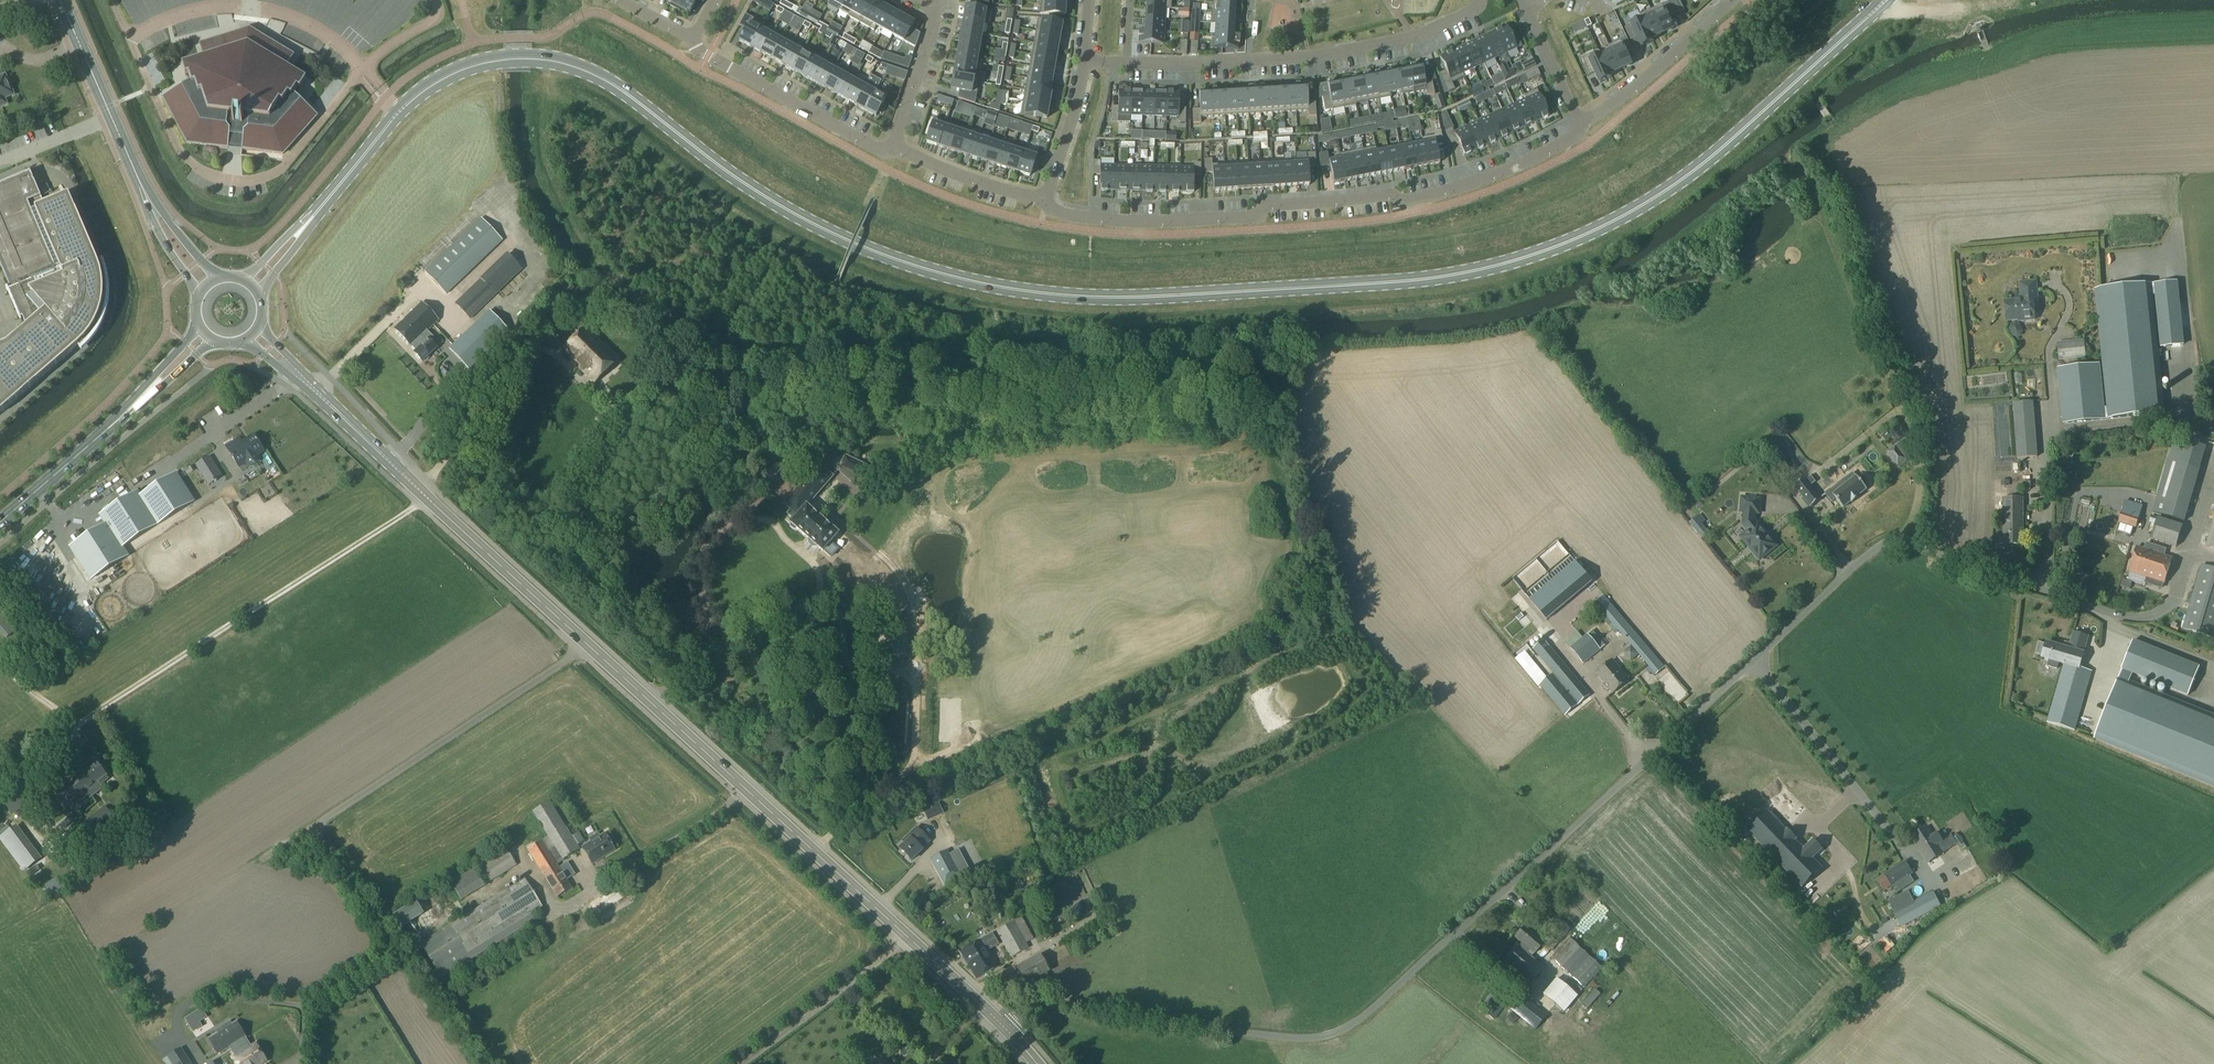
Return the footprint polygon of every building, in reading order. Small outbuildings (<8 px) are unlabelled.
[(666,1),(671,4),(669,6),(676,10),(682,0),(667,0),(666,1)] [(676,10),(683,14),(684,11),(689,14),(697,1),(702,4),(704,0),(682,0),(676,10)] [(827,5),(837,11),(838,10),(844,0),(830,0),(830,1),(827,5)] [(838,10),(848,16),(848,17),(857,0),(844,0),(838,10)] [(848,17),(858,23),(871,0),(857,0),(848,17)] [(871,0),(858,23),(869,29),(881,6),(871,0)] [(1146,7),(1170,9),(1171,0),(1146,0),(1146,7)] [(1217,0),(1212,0),(1212,11),(1210,11),(1235,13),(1236,1),(1217,0)] [(1668,2),(1674,15),(1681,12),(1675,0),(1673,0),(1668,2)] [(1065,3),(1040,2),(1039,14),(1064,16),(1065,3)] [(1662,5),(1651,10),(1662,34),(1673,29),(1673,28),(1671,24),(1668,18),(1674,15),(1668,2),(1662,5)] [(881,6),(869,29),(873,31),(875,26),(882,30),(892,11),(881,6)] [(991,12),(965,7),(963,19),(989,24),(991,12)] [(1170,9),(1146,7),(1145,19),(1164,20),(1165,9),(1170,9)] [(1662,34),(1651,10),(1640,16),(1640,17),(1641,17),(1651,39),(1652,39),(1662,34)] [(892,36),(902,17),(892,11),(882,30),(892,36)] [(1235,13),(1210,11),(1209,23),(1234,25),(1235,13)] [(750,47),(762,24),(745,15),(738,27),(745,30),(739,41),(750,47)] [(902,17),(892,36),(915,48),(919,34),(910,29),(913,23),(902,17)] [(1651,39),(1641,17),(1640,17),(1629,22),(1631,25),(1625,28),(1631,41),(1637,38),(1641,47),(1653,42),(1652,39),(1651,39)] [(989,24),(963,19),(961,31),(981,35),(983,24),(988,24),(989,24)] [(1164,20),(1145,19),(1144,30),(1139,30),(1139,31),(1164,32),(1164,20)] [(262,28),(275,31),(277,23),(264,20),(262,28)] [(1037,20),(1035,32),(1060,36),(1062,24),(1037,20)] [(1584,21),(1578,23),(1579,24),(1580,27),(1582,30),(1587,28),(1587,27),(1584,21)] [(1215,24),(1214,36),(1239,37),(1234,36),(1234,25),(1209,23),(1209,24),(1215,24)] [(750,47),(760,53),(770,35),(760,29),(763,25),(762,24),(750,47)] [(1506,26),(1494,31),(1505,54),(1520,47),(1516,38),(1512,40),(1506,26)] [(307,78),(289,67),(294,55),(250,28),(199,44),(204,57),(182,64),(185,74),(188,74),(191,81),(163,96),(187,142),(185,148),(226,152),(227,147),(243,148),(244,154),(284,159),(284,153),(317,114),(294,93),(298,87),(301,88),(307,78)] [(981,35),(961,31),(959,43),(979,47),(981,35)] [(1164,32),(1139,31),(1138,43),(1163,45),(1164,32)] [(1494,31),(1484,37),(1494,59),(1505,54),(1494,31)] [(1060,36),(1035,32),(1033,44),(1057,48),(1060,36)] [(760,53),(770,59),(781,41),(770,35),(760,53)] [(1239,37),(1214,36),(1213,48),(1238,50),(1238,45),(1239,45),(1239,37)] [(1484,37),(1473,42),(1483,64),(1494,59),(1484,37)] [(1632,51),(1627,38),(1609,46),(1611,51),(1620,70),(1631,65),(1626,53),(1632,51)] [(781,65),(791,46),(781,41),(770,59),(781,65)] [(1187,42),(1179,41),(1179,55),(1186,55),(1187,42)] [(1197,42),(1190,42),(1189,55),(1196,56),(1197,42)] [(1473,42),(1462,47),(1473,69),(1483,64),(1473,42)] [(872,47),(865,43),(862,50),(868,54),(872,47)] [(979,47),(959,43),(956,55),(977,58),(979,47)] [(1057,48),(1033,44),(1031,55),(1055,60),(1057,48)] [(781,65),(791,70),(801,52),(791,46),(781,65)] [(1462,47),(1451,52),(1463,78),(1464,78),(1462,74),(1468,71),(1470,75),(1474,73),(1472,69),(1473,69),(1462,47)] [(856,51),(853,57),(861,61),(864,55),(856,51)] [(1609,75),(1600,56),(1601,56),(1599,51),(1581,59),(1589,76),(1595,73),(1599,83),(1611,78),(1610,75),(1609,75)] [(1620,70),(1611,51),(1601,56),(1600,56),(1609,75),(1610,75),(1620,70)] [(802,76),(812,58),(801,52),(791,70),(802,76)] [(1451,52),(1439,57),(1445,71),(1439,74),(1447,93),(1454,90),(1451,84),(1463,78),(1451,52)] [(802,76),(812,82),(822,64),(825,59),(814,53),(812,58),(802,76)] [(977,58),(956,55),(954,66),(979,71),(979,70),(975,70),(977,58)] [(1055,60),(1031,55),(1029,67),(1053,71),(1055,60)] [(908,69),(911,59),(905,57),(904,60),(894,57),(892,64),(908,69)] [(1520,65),(1519,65),(1523,72),(1535,66),(1532,59),(1520,65)] [(1511,66),(1515,75),(1523,72),(1519,65),(1520,65),(1519,62),(1511,66)] [(812,82),(822,88),(835,65),(832,69),(822,64),(812,82)] [(822,88),(833,94),(846,70),(835,65),(822,88)] [(1408,67),(1414,93),(1426,91),(1427,96),(1434,95),(1431,81),(1424,82),(1421,65),(1408,67)] [(979,71),(954,66),(952,78),(978,83),(978,82),(977,82),(979,71)] [(1053,71),(1029,67),(1027,79),(1051,83),(1053,71)] [(1408,67),(1397,69),(1402,95),(1414,93),(1408,67)] [(1397,69),(1385,72),(1390,98),(1390,97),(1390,94),(1401,91),(1401,95),(1402,95),(1397,69)] [(1536,69),(1524,75),(1527,81),(1539,76),(1536,69)] [(833,94),(843,99),(855,77),(853,81),(843,75),(846,71),(846,70),(833,94)] [(1385,72),(1373,74),(1378,100),(1390,98),(1385,72)] [(1494,73),(1489,75),(1491,80),(1493,85),(1498,83),(1494,73)] [(1373,74),(1362,76),(1367,102),(1378,100),(1373,74)] [(1362,76),(1350,79),(1355,106),(1356,106),(1355,104),(1367,102),(1362,76)] [(843,99),(854,105),(866,83),(855,77),(843,99)] [(4,107),(5,103),(4,100),(10,97),(12,93),(6,80),(2,78),(0,79),(0,108),(4,107)] [(952,78),(950,90),(958,92),(957,99),(974,104),(976,95),(978,83),(952,78)] [(1051,83),(1027,79),(1024,90),(1050,95),(1050,94),(1049,94),(1051,83)] [(1350,79),(1338,81),(1344,108),(1355,106),(1350,79)] [(1512,87),(1519,84),(1516,79),(1510,82),(1512,87)] [(1479,83),(1484,94),(1489,91),(1488,88),(1493,85),(1491,80),(1485,82),(1484,80),(1479,83)] [(1338,81),(1326,83),(1329,97),(1322,98),(1324,112),(1344,108),(1338,81)] [(854,105),(864,111),(877,88),(866,82),(866,83),(854,105)] [(1306,85),(1294,86),(1296,112),(1308,111),(1308,117),(1316,116),(1315,103),(1307,103),(1306,85)] [(1294,86),(1282,87),(1284,113),(1296,112),(1294,86)] [(1495,95),(1502,92),(1500,86),(1492,90),(1495,95)] [(1270,87),(1258,88),(1260,114),(1272,114),(1270,87)] [(1282,87),(1270,87),(1272,114),(1284,113),(1282,87)] [(864,111),(875,117),(877,113),(880,114),(884,107),(881,106),(888,94),(877,88),(864,111)] [(1258,88),(1246,89),(1248,115),(1260,114),(1258,88)] [(1483,93),(1481,88),(1473,91),(1476,97),(1483,93)] [(1246,89),(1235,90),(1236,116),(1248,115),(1246,89)] [(1050,95),(1024,90),(1022,102),(1048,107),(1050,95)] [(1223,90),(1211,91),(1212,117),(1224,116),(1223,90)] [(1235,90),(1223,90),(1224,116),(1236,116),(1235,90)] [(1536,90),(1524,96),(1536,122),(1548,116),(1536,90)] [(1131,91),(1118,91),(1118,107),(1111,107),(1110,120),(1117,121),(1118,116),(1130,116),(1131,91)] [(1142,92),(1131,91),(1130,116),(1142,117),(1142,92)] [(1211,91),(1198,92),(1199,110),(1192,110),(1193,124),(1200,123),(1200,118),(1212,117),(1211,91)] [(1154,92),(1142,92),(1142,117),(1154,117),(1154,92)] [(1166,92),(1154,92),(1154,117),(1166,117),(1166,92)] [(1179,93),(1166,92),(1166,117),(1178,118),(1178,122),(1185,123),(1185,109),(1178,109),(1179,93)] [(1483,101),(1489,98),(1487,93),(1484,94),(1480,96),(1483,101)] [(951,108),(953,101),(938,96),(936,103),(951,108)] [(1474,99),(1476,104),(1482,101),(1480,96),(1474,99)] [(1525,99),(1513,105),(1524,127),(1536,122),(1524,96),(1523,96),(1525,99)] [(989,101),(988,109),(994,111),(995,104),(1000,105),(1000,100),(997,100),(996,99),(995,102),(989,101)] [(1468,101),(1460,105),(1463,111),(1471,107),(1468,101)] [(1048,107),(1022,102),(1020,114),(1046,119),(1048,107)] [(1513,105),(1501,110),(1512,133),(1524,127),(1513,105)] [(1400,109),(1393,110),(1393,113),(1395,119),(1402,118),(1400,109)] [(1501,110),(1489,116),(1500,139),(1512,133),(1501,110)] [(1393,113),(1381,115),(1383,121),(1391,120),(1395,119),(1393,113)] [(1381,115),(1370,117),(1371,123),(1374,123),(1382,121),(1383,121),(1381,115)] [(1489,116),(1478,122),(1488,144),(1500,139),(1489,116)] [(928,137),(926,143),(938,147),(944,127),(946,122),(934,118),(933,123),(930,130),(929,129),(927,136),(928,137)] [(1407,127),(1408,133),(1420,131),(1417,118),(1406,120),(1407,127)] [(1346,121),(1348,128),(1356,127),(1354,119),(1346,121)] [(1383,121),(1382,121),(1383,128),(1383,132),(1396,129),(1394,122),(1392,123),(1391,120),(1383,121)] [(1394,122),(1396,129),(1407,127),(1406,120),(1394,122)] [(1375,126),(1376,130),(1383,128),(1382,121),(1374,123),(1375,126)] [(1478,122),(1466,127),(1476,150),(1488,144),(1478,122)] [(955,131),(944,127),(938,147),(949,151),(957,126),(955,131)] [(969,129),(957,126),(949,151),(960,154),(969,129)] [(1371,127),(1359,129),(1360,136),(1372,133),(1371,127)] [(1451,129),(1445,132),(1451,144),(1457,141),(1464,156),(1476,150),(1466,127),(1453,133),(1451,129)] [(969,129),(960,154),(972,158),(980,133),(969,129)] [(1347,131),(1348,138),(1360,136),(1359,129),(1347,131)] [(1433,136),(1421,138),(1422,144),(1427,166),(1439,163),(1435,145),(1443,144),(1440,130),(1433,132),(1433,136)] [(1335,133),(1337,140),(1348,138),(1347,131),(1335,133)] [(980,133),(972,158),(983,162),(991,137),(980,133)] [(1003,141),(991,137),(983,162),(994,166),(1003,141)] [(1014,144),(1003,141),(994,166),(1006,169),(1014,144)] [(1014,144),(1006,169),(1017,173),(1025,148),(1014,144)] [(1422,144),(1411,146),(1415,168),(1427,166),(1422,144)] [(1411,146),(1399,148),(1403,170),(1415,168),(1411,146)] [(1375,147),(1363,150),(1368,177),(1380,175),(1375,147)] [(1375,147),(1380,175),(1392,172),(1387,150),(1376,153),(1375,147)] [(1025,148),(1017,173),(1029,177),(1031,171),(1032,171),(1035,164),(1033,164),(1037,152),(1025,148)] [(1399,148),(1388,150),(1392,172),(1403,170),(1399,148)] [(1363,150),(1351,152),(1357,179),(1368,177),(1363,150)] [(1326,152),(1319,154),(1319,168),(1329,166),(1333,184),(1345,181),(1340,154),(1339,154),(1340,160),(1328,162),(1326,152)] [(1351,152),(1340,154),(1345,181),(1357,179),(1351,152)] [(1307,159),(1295,160),(1297,186),(1309,186),(1308,168),(1315,167),(1315,153),(1307,154),(1307,159)] [(1211,160),(1204,160),(1205,174),(1212,173),(1213,191),(1225,191),(1224,164),(1212,165),(1211,160)] [(1295,160),(1283,161),(1285,187),(1297,186),(1295,160)] [(1100,161),(1093,161),(1092,175),(1099,175),(1099,191),(1113,191),(1113,166),(1100,166),(1100,161)] [(1271,161),(1260,162),(1261,189),(1273,188),(1271,161)] [(1283,161),(1271,161),(1273,188),(1285,187),(1283,161)] [(1260,162),(1248,163),(1249,189),(1261,189),(1260,162)] [(1193,168),(1180,168),(1179,193),(1193,193),(1193,177),(1200,177),(1200,163),(1193,163),(1193,168)] [(1248,163),(1236,164),(1237,190),(1249,189),(1248,163)] [(1236,164),(1224,164),(1225,191),(1237,190),(1236,164)] [(1127,166),(1113,166),(1113,191),(1126,191),(1127,166)] [(1140,167),(1127,166),(1126,191),(1139,192),(1140,167)] [(1153,167),(1140,167),(1139,192),(1153,192),(1153,167)] [(1166,167),(1153,167),(1153,192),(1166,192),(1166,167)] [(1180,168),(1166,167),(1166,192),(1179,193),(1180,168)] [(77,347),(81,352),(85,348),(90,343),(95,337),(99,330),(102,324),(105,317),(107,310),(108,302),(109,295),(109,290),(108,282),(107,275),(105,268),(103,261),(97,263),(68,195),(44,206),(30,173),(0,185),(0,266),(10,291),(7,292),(12,306),(19,320),(22,319),(26,328),(6,345),(0,347),(0,414),(77,347)] [(446,295),(503,241),(481,218),(424,273),(446,295)] [(455,304),(471,320),(521,271),(506,255),(455,304)] [(2057,284),(2058,268),(2043,268),(2042,283),(2057,284)] [(2021,300),(2005,301),(2006,321),(2022,320),(2022,321),(2034,320),(2033,300),(2037,299),(2036,281),(2019,283),(2021,300)] [(2099,365),(2057,370),(2063,424),(2106,420),(2163,414),(2157,348),(2151,296),(2155,295),(2161,348),(2183,346),(2176,283),(2150,285),(2096,291),(2108,411),(2104,411),(2099,365)] [(411,347),(412,346),(417,351),(414,353),(423,362),(437,348),(431,342),(433,340),(427,333),(439,321),(422,303),(395,330),(411,347)] [(489,311),(449,349),(469,370),(508,332),(489,311)] [(2020,335),(2022,331),(2019,324),(2014,322),(2010,324),(2009,328),(2012,336),(2016,337),(2020,335)] [(586,329),(564,351),(579,365),(580,371),(594,385),(618,360),(586,329)] [(2083,340),(2056,343),(2058,360),(2084,358),(2083,340)] [(2031,405),(2014,406),(2018,460),(2035,459),(2031,405)] [(239,439),(226,448),(239,468),(246,464),(249,468),(260,461),(257,457),(264,452),(254,435),(242,443),(239,439)] [(1887,452),(1898,465),(1906,458),(1895,445),(1887,452)] [(844,459),(840,467),(844,469),(840,476),(861,485),(864,479),(867,480),(871,472),(844,459)] [(838,534),(808,508),(833,478),(818,465),(786,503),(793,509),(788,515),(795,520),(791,525),(822,552),(824,550),(830,556),(836,549),(830,543),(838,534)] [(1832,477),(1841,471),(1837,466),(1828,472),(1832,477)] [(215,467),(202,476),(208,486),(222,477),(215,467)] [(71,547),(91,580),(127,557),(122,548),(194,502),(176,474),(140,497),(138,493),(101,516),(107,524),(71,547)] [(1830,490),(1825,494),(1831,502),(1837,498),(1843,506),(1851,500),(1852,502),(1860,496),(1859,495),(1867,488),(1865,486),(1869,483),(1862,474),(1859,477),(1857,475),(1855,476),(1848,482),(1845,479),(1838,484),(1840,488),(1833,493),(1830,490)] [(1804,479),(1794,487),(1810,508),(1821,500),(1810,486),(1815,482),(1810,476),(1805,480),(1804,479)] [(2176,490),(2178,484),(2164,479),(2162,485),(2176,490)] [(2157,491),(2151,512),(2183,521),(2186,512),(2189,500),(2157,491)] [(1742,498),(1742,511),(1748,511),(1748,522),(1753,529),(1743,536),(1754,550),(1753,551),(1759,559),(1767,553),(1766,552),(1775,546),(1765,532),(1765,530),(1760,523),(1758,523),(1756,520),(1756,512),(1759,512),(1760,498),(1742,498)] [(2023,499),(2004,500),(2004,545),(2023,545),(2023,499)] [(1820,511),(1836,529),(1847,520),(1830,502),(1820,511)] [(1679,511),(1686,520),(1696,512),(1688,503),(1679,511)] [(1705,521),(1700,514),(1689,523),(1703,539),(1710,534),(1702,524),(1705,521)] [(2135,528),(2137,521),(2120,516),(2118,522),(2135,528)] [(2151,516),(2149,522),(2155,524),(2158,518),(2151,516)] [(2206,547),(2213,550),(2213,519),(2206,547)] [(2138,548),(2130,572),(2145,578),(2143,583),(2161,589),(2163,584),(2164,584),(2173,560),(2163,556),(2165,550),(2145,543),(2143,549),(2138,548)] [(876,556),(868,562),(874,569),(881,563),(876,556)] [(1575,563),(1529,602),(1546,622),(1592,583),(1575,563)] [(2213,638),(2213,635),(2213,570),(2202,566),(2183,630),(2213,638)] [(889,587),(895,576),(879,567),(877,572),(884,576),(880,582),(889,587)] [(1604,596),(1595,604),(1656,677),(1666,669),(1604,596)] [(2153,604),(2156,612),(2164,609),(2161,601),(2153,604)] [(4,637),(12,630),(0,615),(0,632),(4,637)] [(1588,635),(1596,644),(1601,650),(1606,646),(1593,631),(1588,635)] [(1578,632),(1566,643),(1578,657),(1584,664),(1601,650),(1596,644),(1588,635),(1583,639),(1578,632)] [(2042,656),(2041,659),(2047,661),(2046,666),(2056,669),(2058,664),(2064,666),(2048,724),(2074,731),(2091,673),(2079,669),(2088,638),(2074,634),(2071,645),(2065,643),(2064,648),(2046,643),(2046,644),(2040,643),(2037,654),(2042,656)] [(1545,641),(1534,650),(1554,674),(1560,669),(1566,665),(1545,641)] [(2127,687),(2132,674),(2185,695),(2196,667),(2132,642),(2093,741),(2213,788),(2213,721),(2127,687)] [(1535,687),(1544,678),(1517,653),(1509,662),(1535,687)] [(1613,661),(1597,674),(1605,684),(1603,686),(1608,692),(1610,690),(1613,694),(1630,681),(1613,661)] [(1547,680),(1540,686),(1551,700),(1565,716),(1572,711),(1579,705),(1590,695),(1566,665),(1560,669),(1547,680)] [(1667,671),(1654,681),(1670,702),(1683,692),(1667,671)] [(2086,699),(2083,712),(2090,714),(2093,701),(2086,699)] [(73,770),(57,782),(77,808),(102,788),(99,785),(107,779),(106,777),(107,776),(97,763),(93,766),(91,763),(83,769),(79,770),(73,770)] [(550,837),(529,850),(557,898),(572,889),(557,865),(565,861),(564,860),(580,850),(551,802),(535,811),(550,837)] [(105,808),(83,825),(96,843),(119,826),(105,808)] [(1768,814),(1749,832),(1802,887),(1821,869),(1812,860),(1822,850),(1821,849),(1821,850),(1813,841),(1813,840),(1803,850),(1794,841),(1796,840),(1796,839),(1795,840),(1787,831),(1788,831),(1787,830),(1785,832),(1768,814)] [(0,838),(0,839),(24,871),(40,859),(15,826),(0,838)] [(1928,828),(1911,838),(1928,864),(1945,853),(1939,845),(1943,843),(1938,834),(1934,837),(1928,828)] [(919,831),(899,850),(911,862),(923,851),(922,849),(930,842),(919,831)] [(591,842),(582,848),(592,865),(615,851),(605,834),(600,837),(598,833),(589,839),(591,842)] [(1957,834),(1952,837),(1958,845),(1963,841),(1957,834)] [(505,847),(478,863),(489,882),(516,865),(505,847)] [(946,852),(930,861),(944,886),(960,877),(946,852)] [(1903,862),(1876,880),(1883,891),(1892,885),(1892,886),(1895,884),(1899,891),(1913,882),(1908,875),(1911,874),(1903,862)] [(1931,877),(1937,885),(1954,873),(1949,864),(1931,877)] [(462,900),(486,886),(474,866),(450,880),(462,900)] [(1042,886),(1052,907),(1080,894),(1070,873),(1042,886)] [(57,878),(45,886),(51,895),(63,887),(57,878)] [(525,880),(420,944),(441,978),(535,920),(531,914),(542,907),(525,880)] [(1908,893),(1889,903),(1902,928),(1941,907),(1933,891),(1913,902),(1908,893)] [(424,913),(417,901),(390,917),(398,929),(424,913)] [(1584,934),(1602,915),(1591,904),(1572,922),(1584,934)] [(1561,921),(1554,929),(1564,937),(1571,929),(1561,921)] [(1015,922),(996,932),(1011,959),(1029,949),(1015,922)] [(1522,944),(1520,946),(1519,948),(1530,957),(1533,954),(1534,955),(1544,943),(1525,927),(1515,939),(1522,944)] [(992,935),(960,953),(976,980),(999,967),(992,954),(990,954),(989,951),(998,945),(992,935)] [(1569,939),(1551,958),(1585,989),(1602,969),(1569,939)] [(1519,948),(1520,946),(1519,945),(1504,962),(1512,969),(1511,971),(1514,974),(1517,973),(1531,984),(1544,969),(1530,957),(1519,948)] [(1040,956),(1015,969),(1023,987),(1038,979),(1040,983),(1049,979),(1047,975),(1049,974),(1043,964),(1040,956)] [(1555,981),(1542,995),(1563,1011),(1576,997),(1555,981)] [(1596,990),(1582,1005),(1587,1010),(1601,994),(1596,990)] [(1519,994),(1506,1007),(1535,1030),(1547,1017),(1519,994)] [(185,1020),(193,1033),(202,1028),(199,1023),(207,1018),(202,1010),(194,1014),(185,1020)] [(1517,1018),(1511,1012),(1508,1015),(1508,1016),(1508,1020),(1512,1024),(1515,1021),(1517,1018)] [(184,1035),(190,1033),(186,1024),(180,1026),(184,1035)] [(229,1028),(209,1040),(219,1054),(241,1041),(242,1043),(247,1040),(246,1038),(237,1024),(230,1029),(229,1028)] [(156,1027),(143,1031),(148,1045),(160,1041),(156,1027)] [(233,1058),(237,1063),(263,1063),(267,1062),(256,1044),(251,1047),(247,1040),(242,1043),(246,1048),(248,1049),(233,1058)] [(180,1050),(162,1060),(165,1063),(189,1063),(180,1050)]
